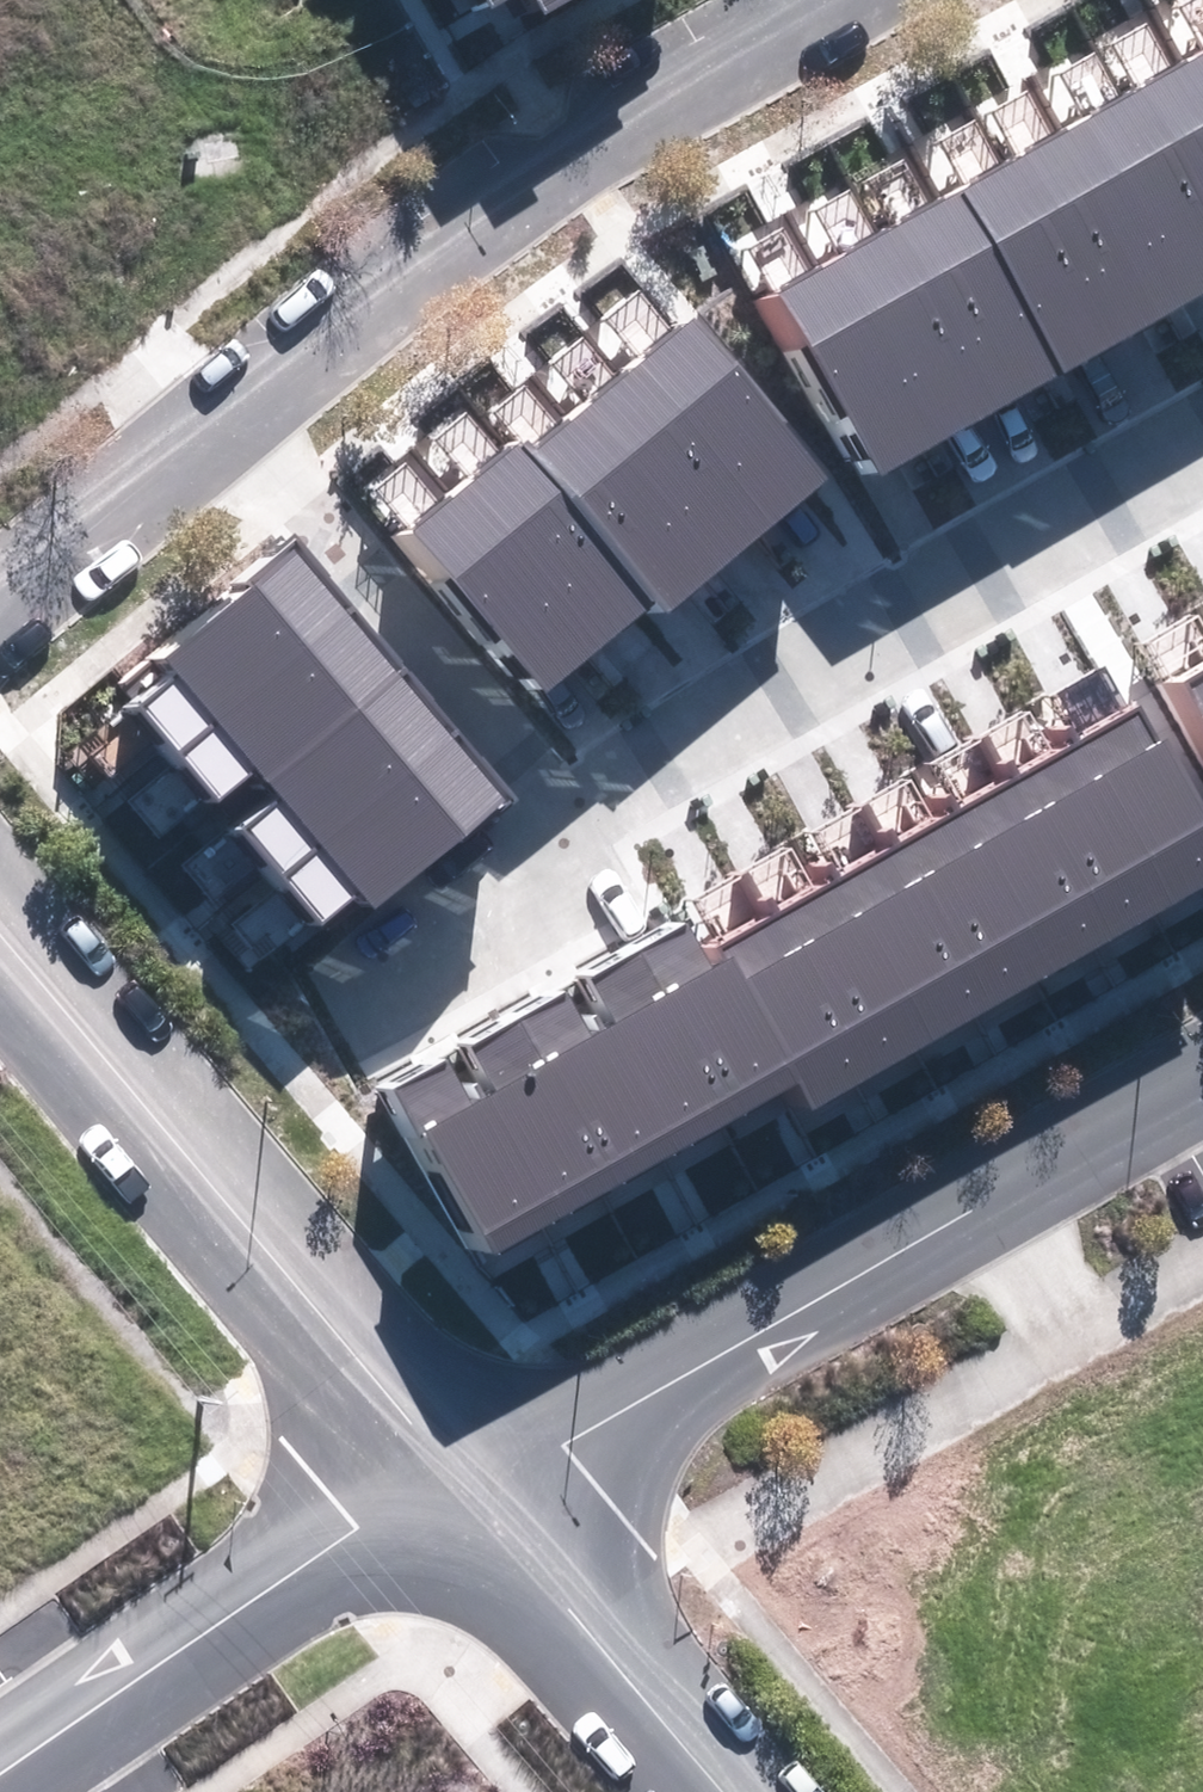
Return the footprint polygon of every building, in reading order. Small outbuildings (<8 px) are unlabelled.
[(494,10),(511,0),(488,0),(494,10)] [(546,15),(572,0),(538,0),(546,15)] [(882,474),(1202,294),(1202,56),(779,293),(882,474)] [(411,532),(547,692),(660,597),(671,610),(833,474),(695,312),(532,450),(522,438),(411,532)] [(144,706),(183,753),(357,610),(297,537),(244,580),(251,588),(162,661),(176,679),(144,706)] [(267,783),(406,669),(357,610),(183,753),(221,799),(256,770),(267,783)] [(244,829),(283,876),(458,732),(406,669),(267,783),(280,800),(244,829)] [(1202,709),(1202,672),(1187,681),(1202,709)] [(493,1256),(798,1081),(816,1111),(1202,890),(1202,800),(1145,700),(717,944),(727,961),(713,968),(687,923),(592,978),(617,1022),(591,1038),(564,991),(469,1045),(494,1090),(472,1102),(446,1058),(396,1087),(493,1256)] [(514,800),(458,732),(283,876),(322,923),(360,892),(375,909),(498,808),(501,811),(514,800)]
